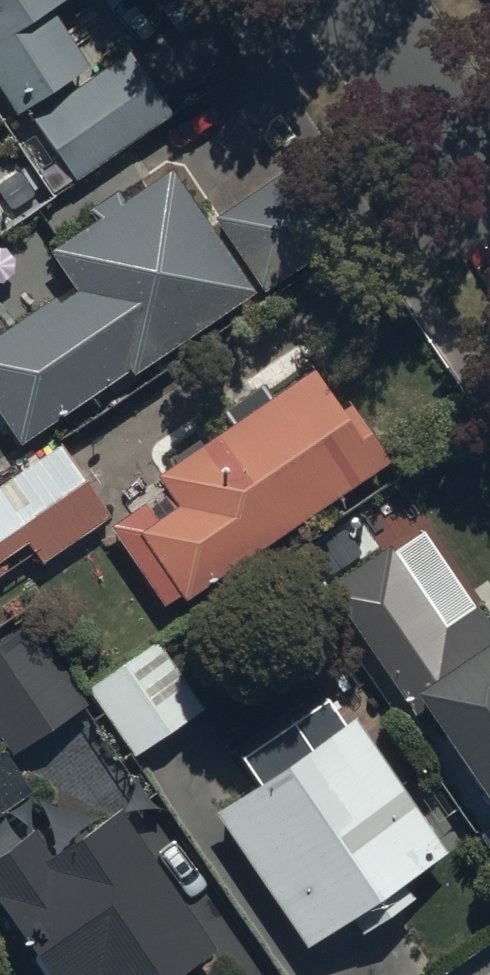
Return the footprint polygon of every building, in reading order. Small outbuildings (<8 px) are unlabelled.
[(15,108),(84,62),(50,11),(66,0),(0,0),(0,85),(15,108)] [(168,111),(128,51),(30,116),(70,176),(168,111)] [(75,286),(0,336),(0,415),(18,442),(130,368),(134,375),(256,294),(336,242),(289,171),(209,223),(172,167),(50,248),(75,286)] [(158,606),(179,593),(182,598),(219,574),(390,461),(325,363),(153,475),(174,506),(155,519),(144,503),(106,528),(158,606)] [(108,517),(60,444),(0,483),(0,563),(28,545),(39,563),(108,517)] [(441,630),(387,549),(325,589),(403,707),(418,698),(489,807),(489,635),(473,609),(441,630)] [(0,643),(0,742),(10,757),(87,706),(32,622),(0,643)] [(156,641),(91,684),(135,751),(201,708),(156,641)] [(214,808),(309,951),(351,923),(360,937),(417,900),(408,886),(448,859),(354,716),(343,723),(326,697),(239,754),(256,780),(214,808)] [(196,929),(116,807),(47,853),(32,831),(0,852),(0,908),(45,974),(179,974),(213,953),(196,929)] [(473,832),(489,858),(489,821),(473,832)]
